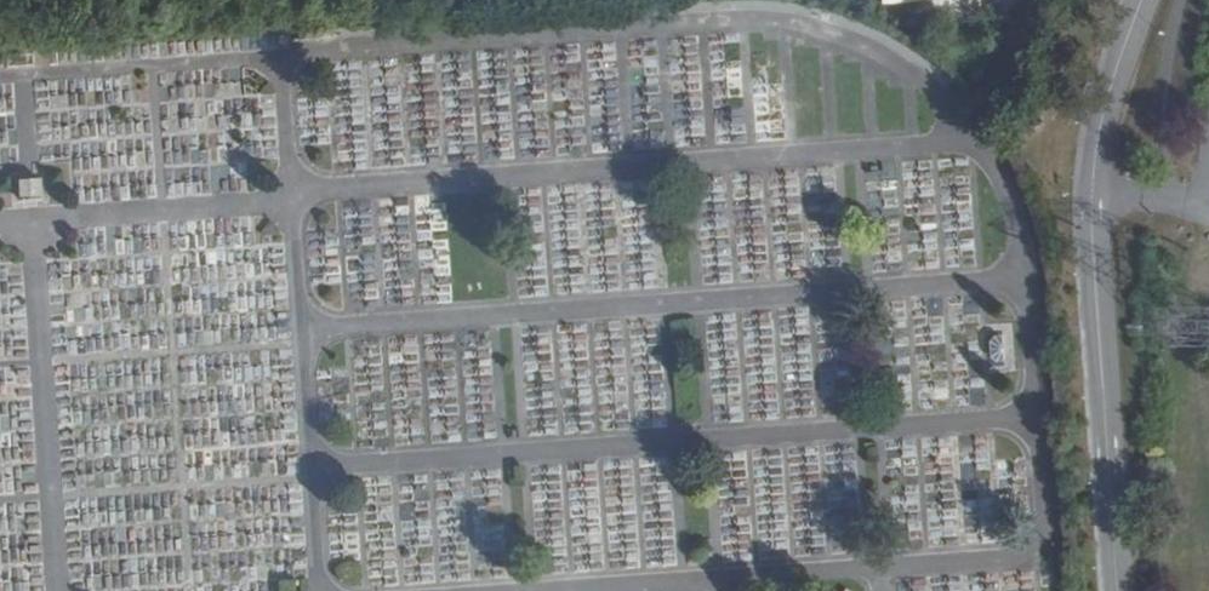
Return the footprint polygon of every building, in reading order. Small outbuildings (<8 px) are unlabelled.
[(19,195),(41,195),(40,177),(18,178),(19,195)]
